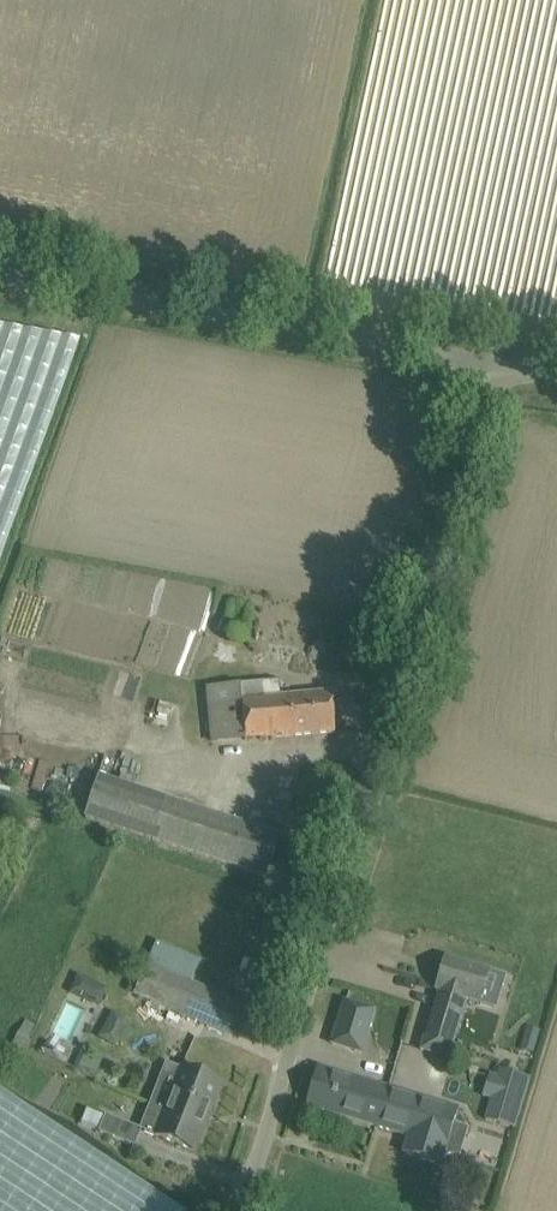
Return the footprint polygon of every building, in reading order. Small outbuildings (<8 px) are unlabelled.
[(335,733),(332,693),(281,697),(279,682),(207,688),(212,744),(335,733)] [(84,819),(267,878),(280,837),(98,777),(84,819)] [(182,941),(175,959),(190,965),(198,948),(182,941)] [(425,1035),(421,1050),(448,1059),(466,1000),(481,1004),(490,972),(444,958),(435,990),(439,991),(425,1035)] [(133,979),(128,992),(136,996),(136,995),(200,1023),(213,994),(148,966),(141,983),(133,979)] [(80,975),(70,995),(99,1008),(108,988),(80,975)] [(345,1002),(337,1028),(361,1035),(356,1050),(355,1050),(355,1051),(361,1053),(374,1011),(345,1002)] [(98,1036),(116,1046),(118,1042),(119,1042),(130,1021),(111,1012),(98,1036)] [(68,1049),(76,1022),(52,1015),(44,1042),(68,1049)] [(25,1049),(40,1023),(27,1016),(12,1042),(25,1049)] [(167,1062),(155,1093),(145,1117),(160,1123),(155,1135),(195,1151),(222,1084),(167,1062)] [(319,1067),(308,1106),(377,1127),(408,1137),(403,1154),(441,1166),(445,1154),(460,1158),(469,1128),(454,1124),(458,1109),(388,1088),(319,1067)] [(489,1075),(483,1096),(492,1098),(486,1120),(510,1127),(525,1077),(501,1069),(498,1077),(489,1075)] [(113,1138),(120,1122),(106,1116),(100,1132),(113,1138)]
